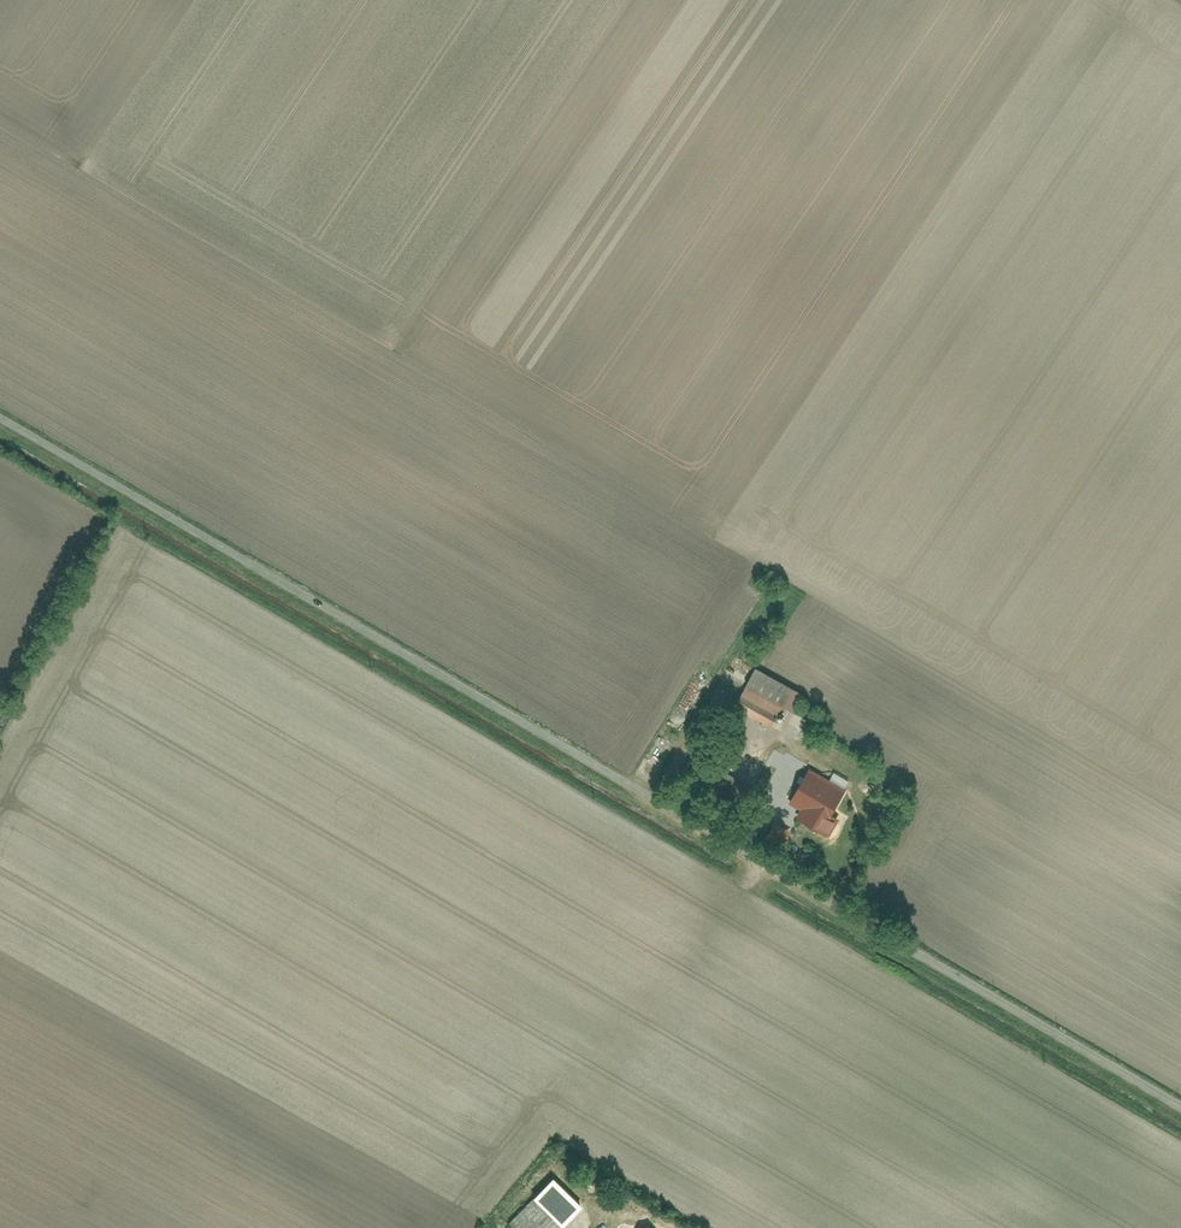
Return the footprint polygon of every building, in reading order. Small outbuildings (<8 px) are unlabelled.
[(806,695),(755,669),(735,707),(785,733),(806,695)] [(847,791),(775,751),(757,783),(829,823),(847,791)] [(517,1227),(563,1227),(584,1207),(557,1179),(512,1223),(517,1227)]
